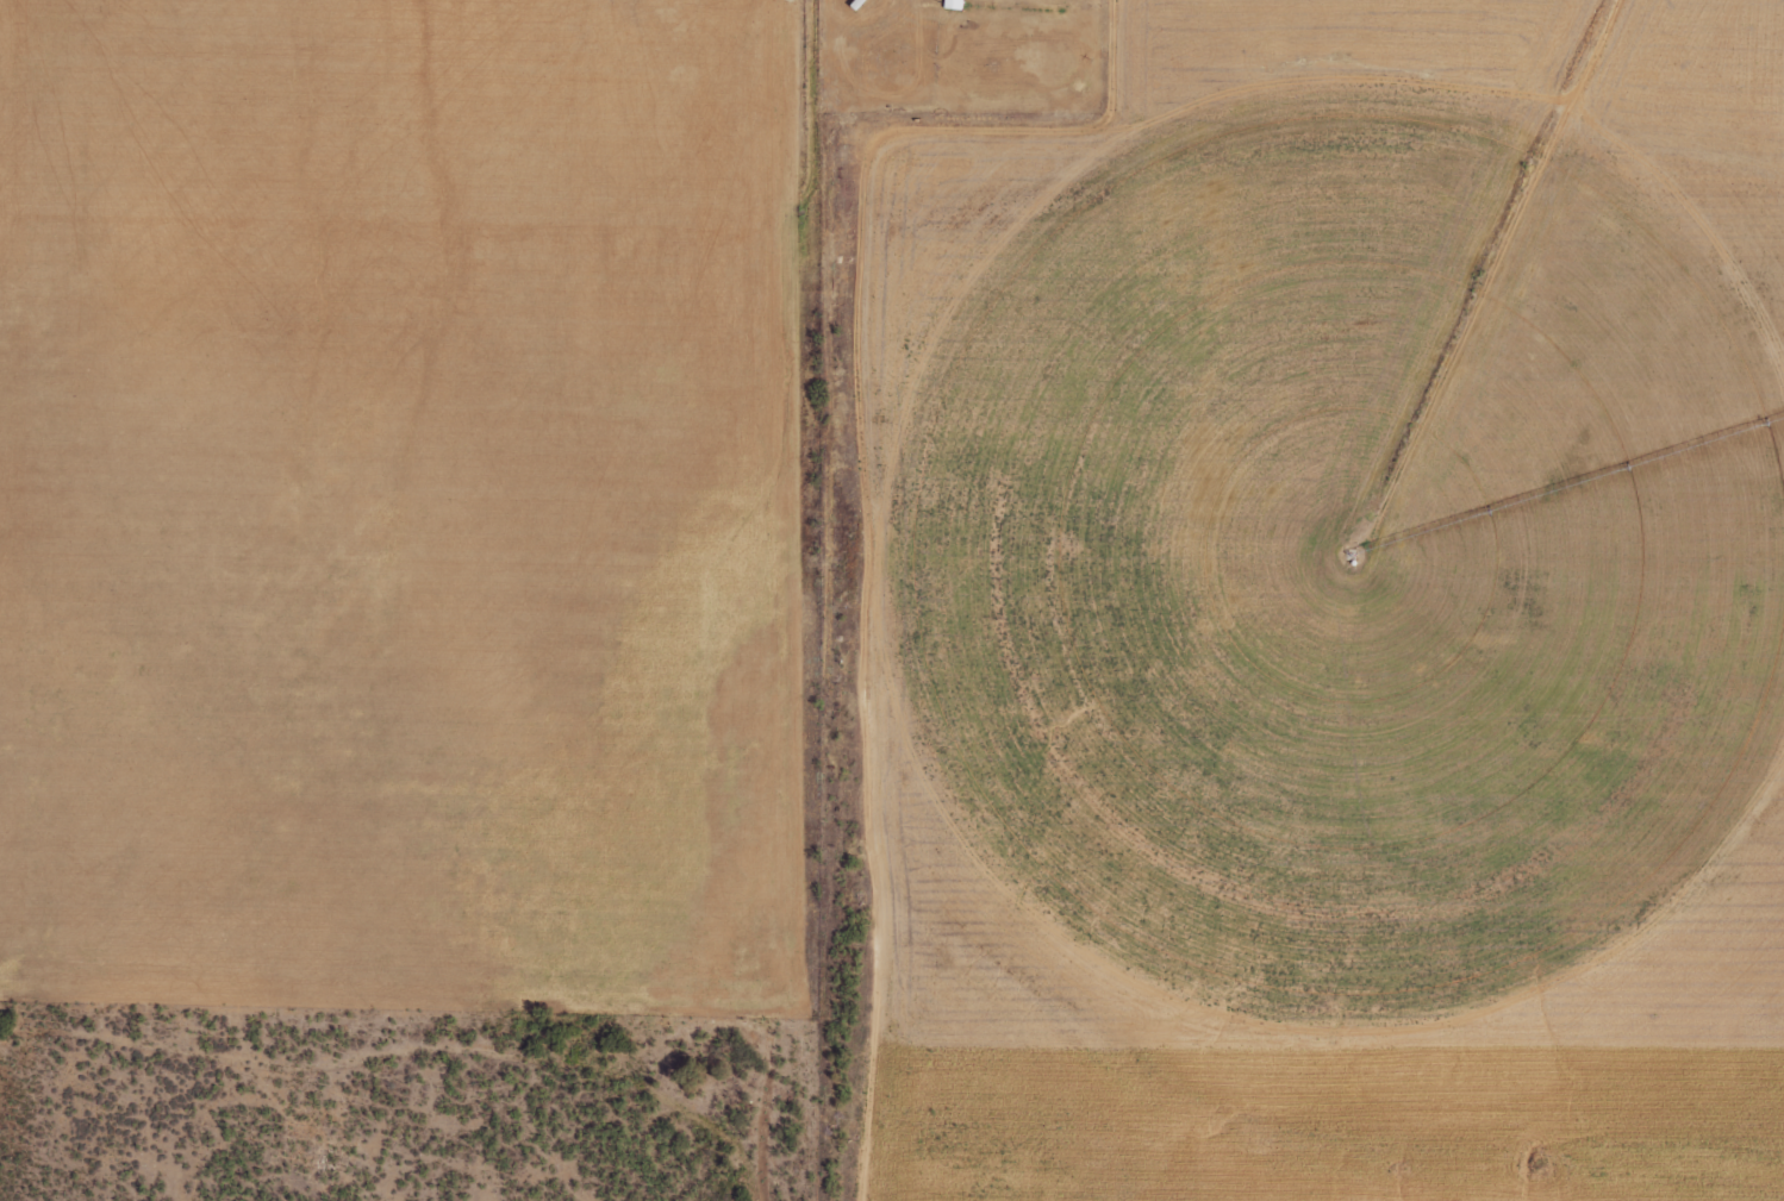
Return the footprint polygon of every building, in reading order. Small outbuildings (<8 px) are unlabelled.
[(964,0),(945,0),(944,8),(963,10),(964,0)]
